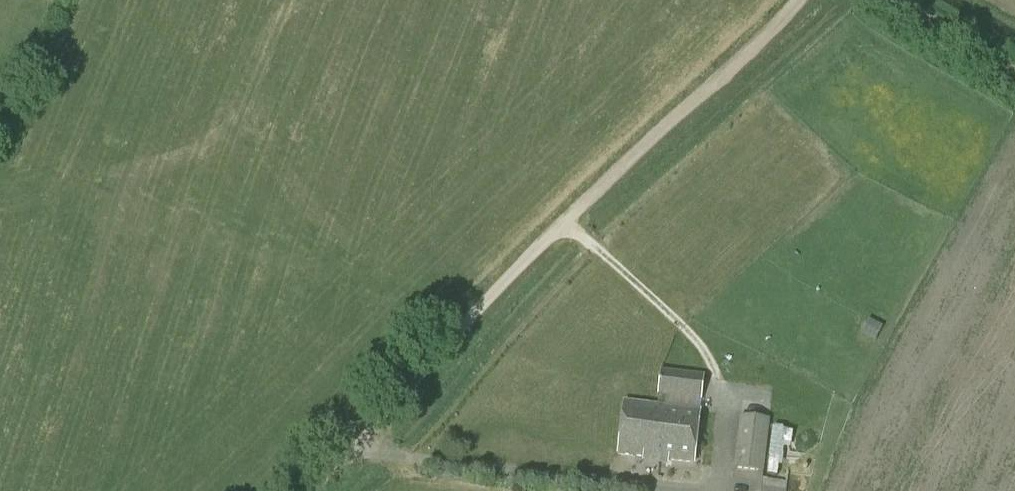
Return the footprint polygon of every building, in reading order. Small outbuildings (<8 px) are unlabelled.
[(869,321),(863,332),(877,338),(882,326),(869,321)] [(706,396),(706,371),(662,371),(662,395),(706,396)] [(651,458),(657,406),(625,402),(619,454),(651,458)] [(782,454),(811,458),(817,410),(788,406),(782,454)] [(734,470),(763,473),(769,419),(739,416),(734,470)]
